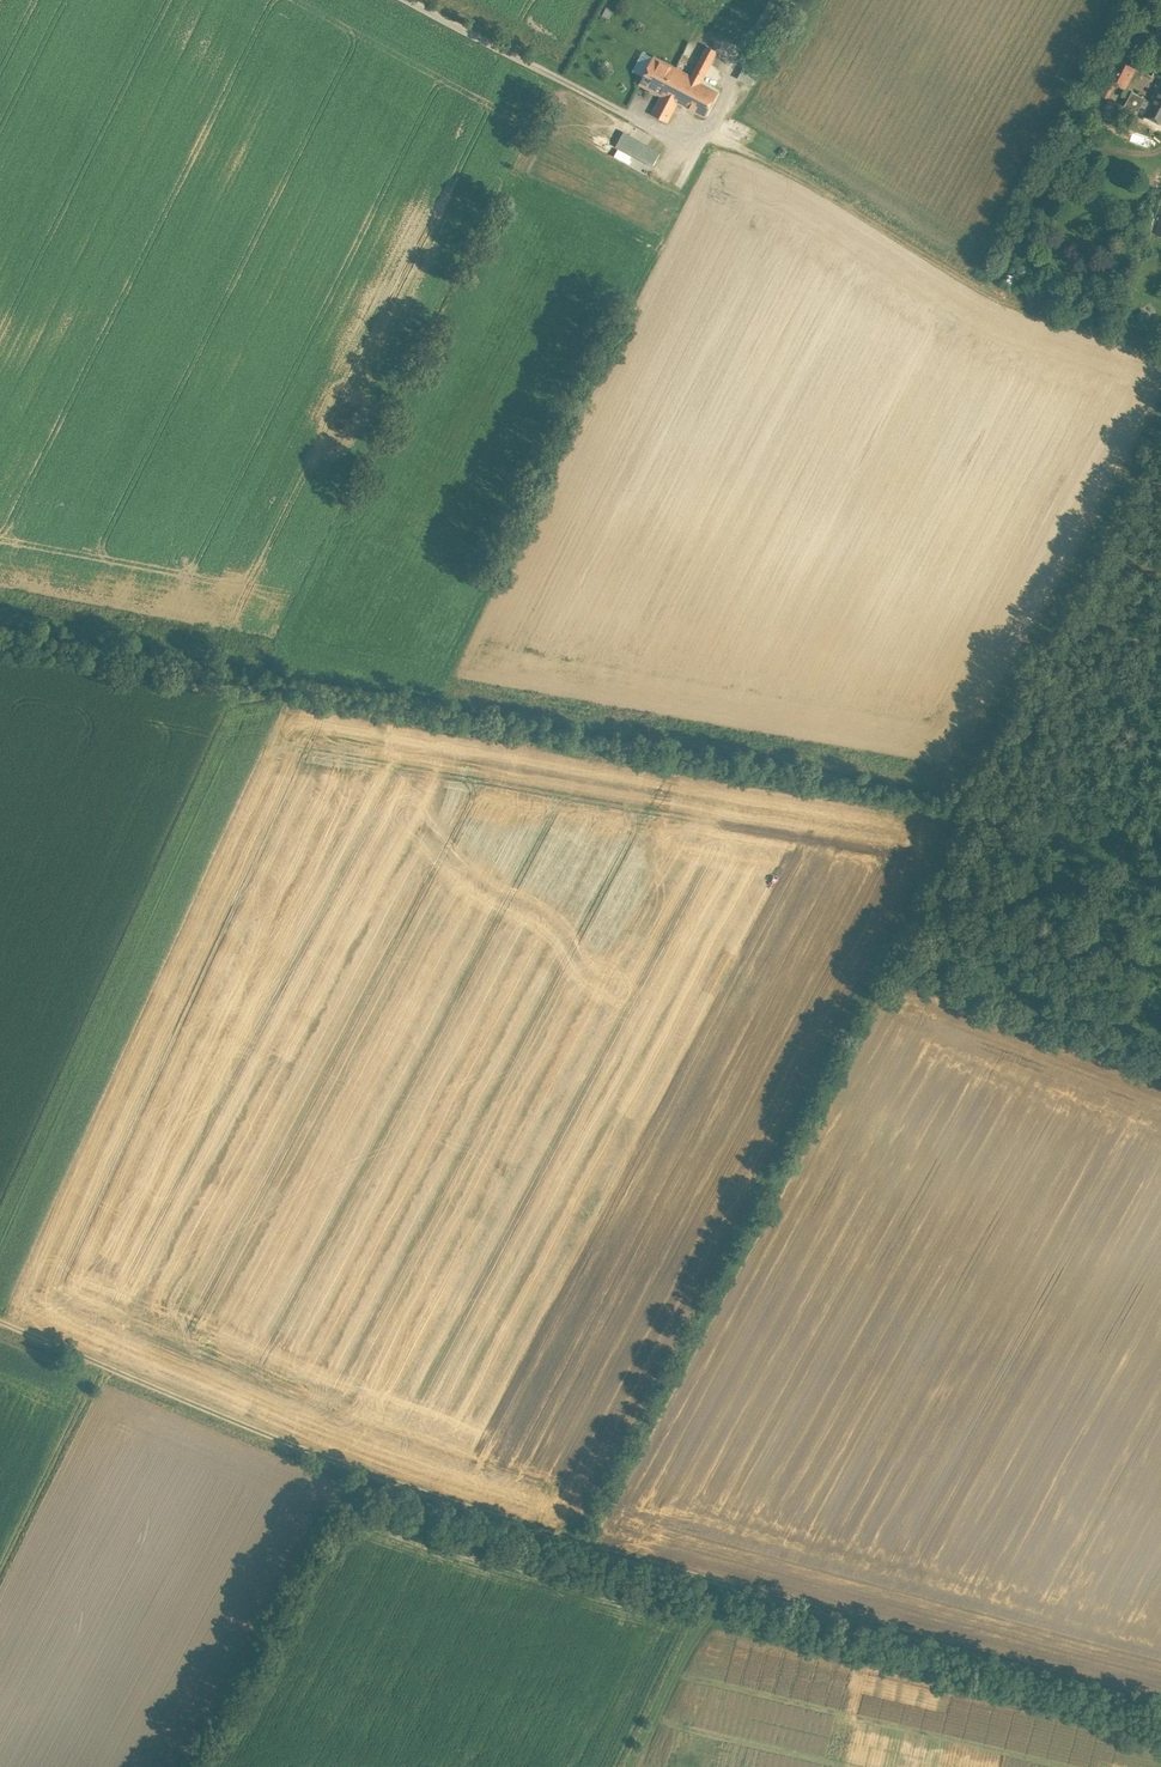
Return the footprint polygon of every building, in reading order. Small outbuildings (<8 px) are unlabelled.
[(605,7),(602,14),(609,17),(612,10),(605,7)] [(690,76),(676,69),(663,94),(678,102),(686,106),(699,82),(701,82),(717,51),(707,45),(690,76)] [(1138,65),(1119,55),(1106,78),(1117,84),(1126,89),(1138,65)] [(676,69),(654,58),(641,83),(662,94),(663,94),(676,69)] [(761,66),(747,59),(738,78),(752,85),(761,66)] [(1106,78),(1103,77),(1094,94),(1109,102),(1117,84),(1106,78)] [(701,82),(699,82),(686,106),(705,116),(718,92),(701,82)] [(1158,88),(1151,101),(1132,91),(1125,105),(1138,112),(1141,106),(1147,108),(1144,115),(1160,124),(1160,89),(1158,88)] [(678,102),(663,94),(662,94),(653,113),(668,121),(678,102)] [(640,140),(623,131),(615,145),(632,154),(640,140)] [(674,140),(663,161),(673,166),(684,145),(674,140)] [(684,145),(673,166),(682,171),(693,150),(684,145)]
